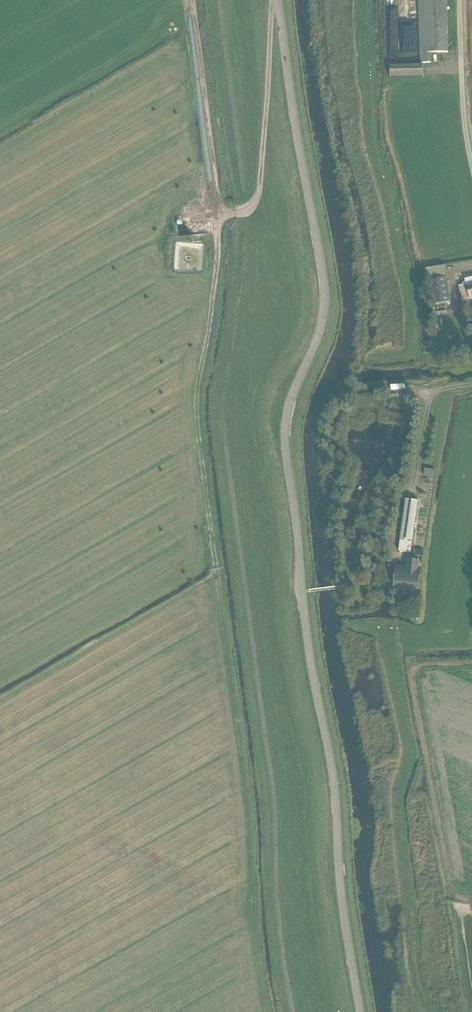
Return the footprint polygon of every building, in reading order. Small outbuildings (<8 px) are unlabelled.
[(419,36),(420,63),(431,63),(431,53),(448,53),(446,0),(418,0),(419,36)] [(423,77),(423,65),(390,66),(390,78),(423,77)] [(428,281),(432,305),(451,302),(447,278),(445,266),(426,269),(428,281)] [(465,283),(463,284),(464,286),(459,287),(462,300),(471,298),(471,278),(465,280),(465,283)] [(435,470),(425,469),(424,473),(424,477),(434,478),(435,470)] [(412,546),(418,506),(406,505),(400,544),(412,546)] [(394,586),(419,589),(421,569),(419,569),(420,562),(415,561),(407,560),(406,568),(396,567),(394,586)]
